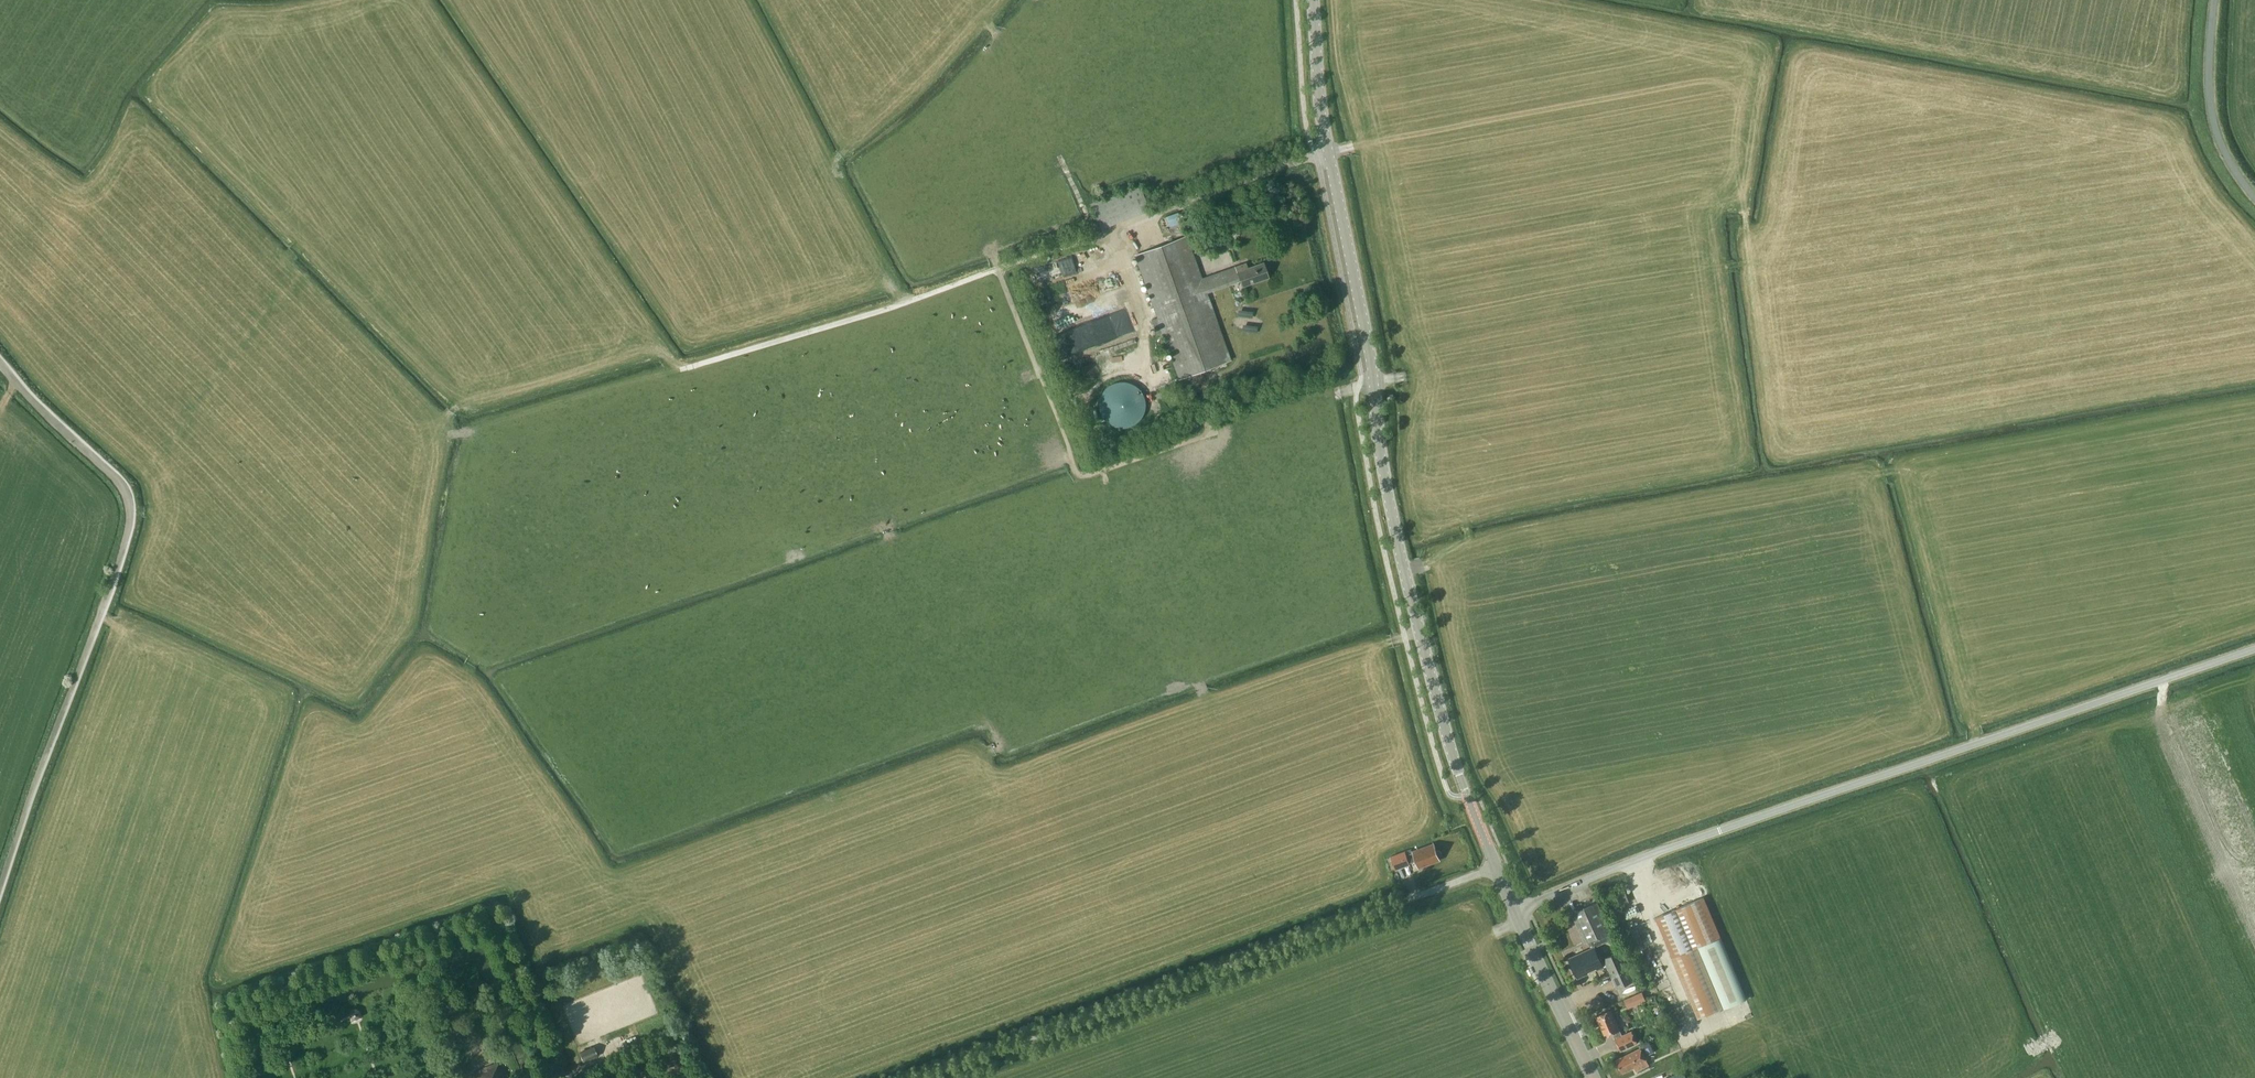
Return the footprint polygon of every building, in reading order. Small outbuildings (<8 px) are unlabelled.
[(1243,287),(1270,277),(1265,263),(1248,269),(1246,263),(1203,278),(1188,236),(1135,254),(1157,317),(1152,319),(1157,335),(1163,332),(1180,378),(1231,360),(1208,293),(1241,281),(1243,287)] [(1063,359),(1079,353),(1072,330),(1055,336),(1063,359)] [(1144,411),(1145,404),(1144,398),(1142,392),(1137,387),(1132,383),(1125,381),(1119,381),(1113,383),(1107,387),(1103,392),(1100,398),(1099,404),(1100,411),(1103,417),(1107,422),(1113,425),(1119,427),(1125,427),(1132,425),(1137,422),(1142,417),(1144,411)] [(1441,853),(1440,851),(1438,850),(1436,850),(1434,844),(1406,854),(1405,850),(1391,855),(1395,869),(1410,864),(1409,862),(1416,860),(1418,867),(1431,863),(1430,861),(1439,858),(1438,856),(1439,856),(1440,856),(1441,855),(1441,853)] [(1629,899),(1624,889),(1619,891),(1623,902),(1629,899)] [(1704,897),(1655,917),(1698,1018),(1746,998),(1704,897)] [(1611,930),(1597,901),(1571,913),(1585,942),(1611,930)] [(1633,980),(1620,951),(1604,958),(1617,987),(1633,980)] [(1645,1000),(1641,991),(1624,999),(1628,1008),(1645,1000)] [(351,1008),(349,1012),(352,1020),(362,1016),(360,1009),(356,1007),(351,1008)] [(1622,1035),(1611,1009),(1596,1015),(1605,1035),(1612,1032),(1620,1051),(1637,1043),(1632,1031),(1622,1035)] [(580,1051),(584,1061),(598,1056),(594,1046),(580,1051)] [(1636,1071),(1650,1064),(1640,1047),(1616,1059),(1623,1073),(1634,1067),(1636,1071)] [(469,1074),(471,1077),(503,1077),(498,1063),(469,1074)] [(1685,1069),(1664,1077),(1689,1077),(1685,1069)]
